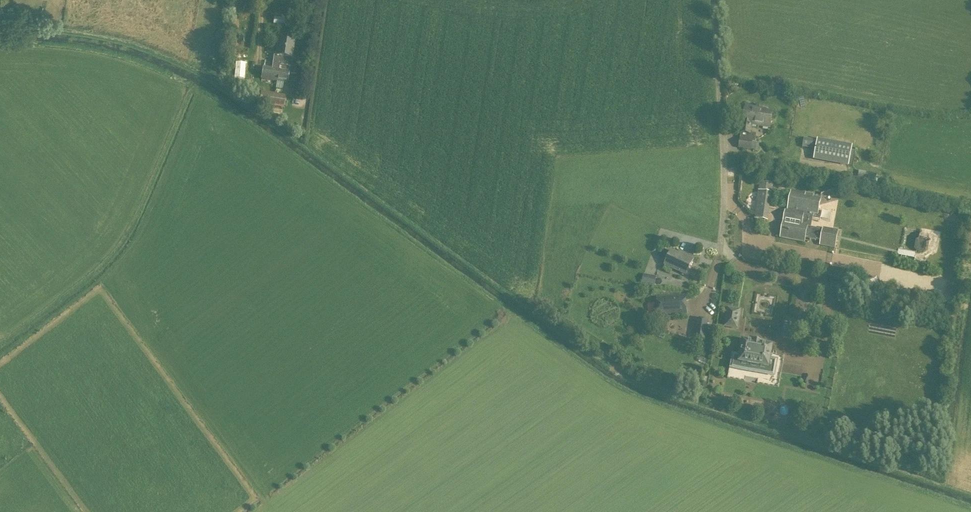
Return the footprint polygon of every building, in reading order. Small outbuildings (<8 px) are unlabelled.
[(286,25),(286,17),(273,17),(272,25),(286,25)] [(279,41),(276,56),(281,57),(280,65),(279,70),(263,67),(261,80),(288,84),(289,74),(296,75),(299,58),(291,57),(293,44),(279,41)] [(285,96),(261,92),(258,104),(283,108),(285,96)] [(740,133),(747,134),(745,140),(740,139),(738,148),(751,151),(751,150),(755,151),(757,143),(752,142),(753,134),(750,134),(752,125),(770,129),(773,113),(761,111),(761,110),(746,108),(743,124),(742,124),(740,133)] [(814,152),(816,143),(803,140),(802,149),(814,152)] [(854,166),(857,149),(824,142),(820,160),(854,166)] [(771,185),(760,184),(756,218),(766,220),(770,193),(771,185)] [(817,215),(821,199),(813,198),(813,195),(791,191),(787,211),(785,210),(780,238),(804,243),(805,238),(809,239),(809,240),(816,241),(816,240),(820,240),(819,246),(834,249),(835,243),(838,232),(816,228),(816,229),(810,228),(813,214),(817,215)] [(665,265),(686,275),(693,260),(679,253),(678,255),(671,252),(665,265)] [(656,277),(644,274),(642,283),(655,286),(656,277)] [(867,282),(874,294),(882,289),(876,277),(867,282)] [(684,296),(656,299),(658,317),(665,316),(665,317),(686,315),(684,296)] [(725,327),(737,329),(740,311),(728,309),(725,327)] [(697,319),(694,339),(706,341),(708,321),(697,319)] [(794,339),(797,322),(785,319),(782,337),(794,339)] [(743,342),(739,363),(750,365),(769,368),(773,348),(762,346),(762,345),(754,343),(753,344),(743,342)]
